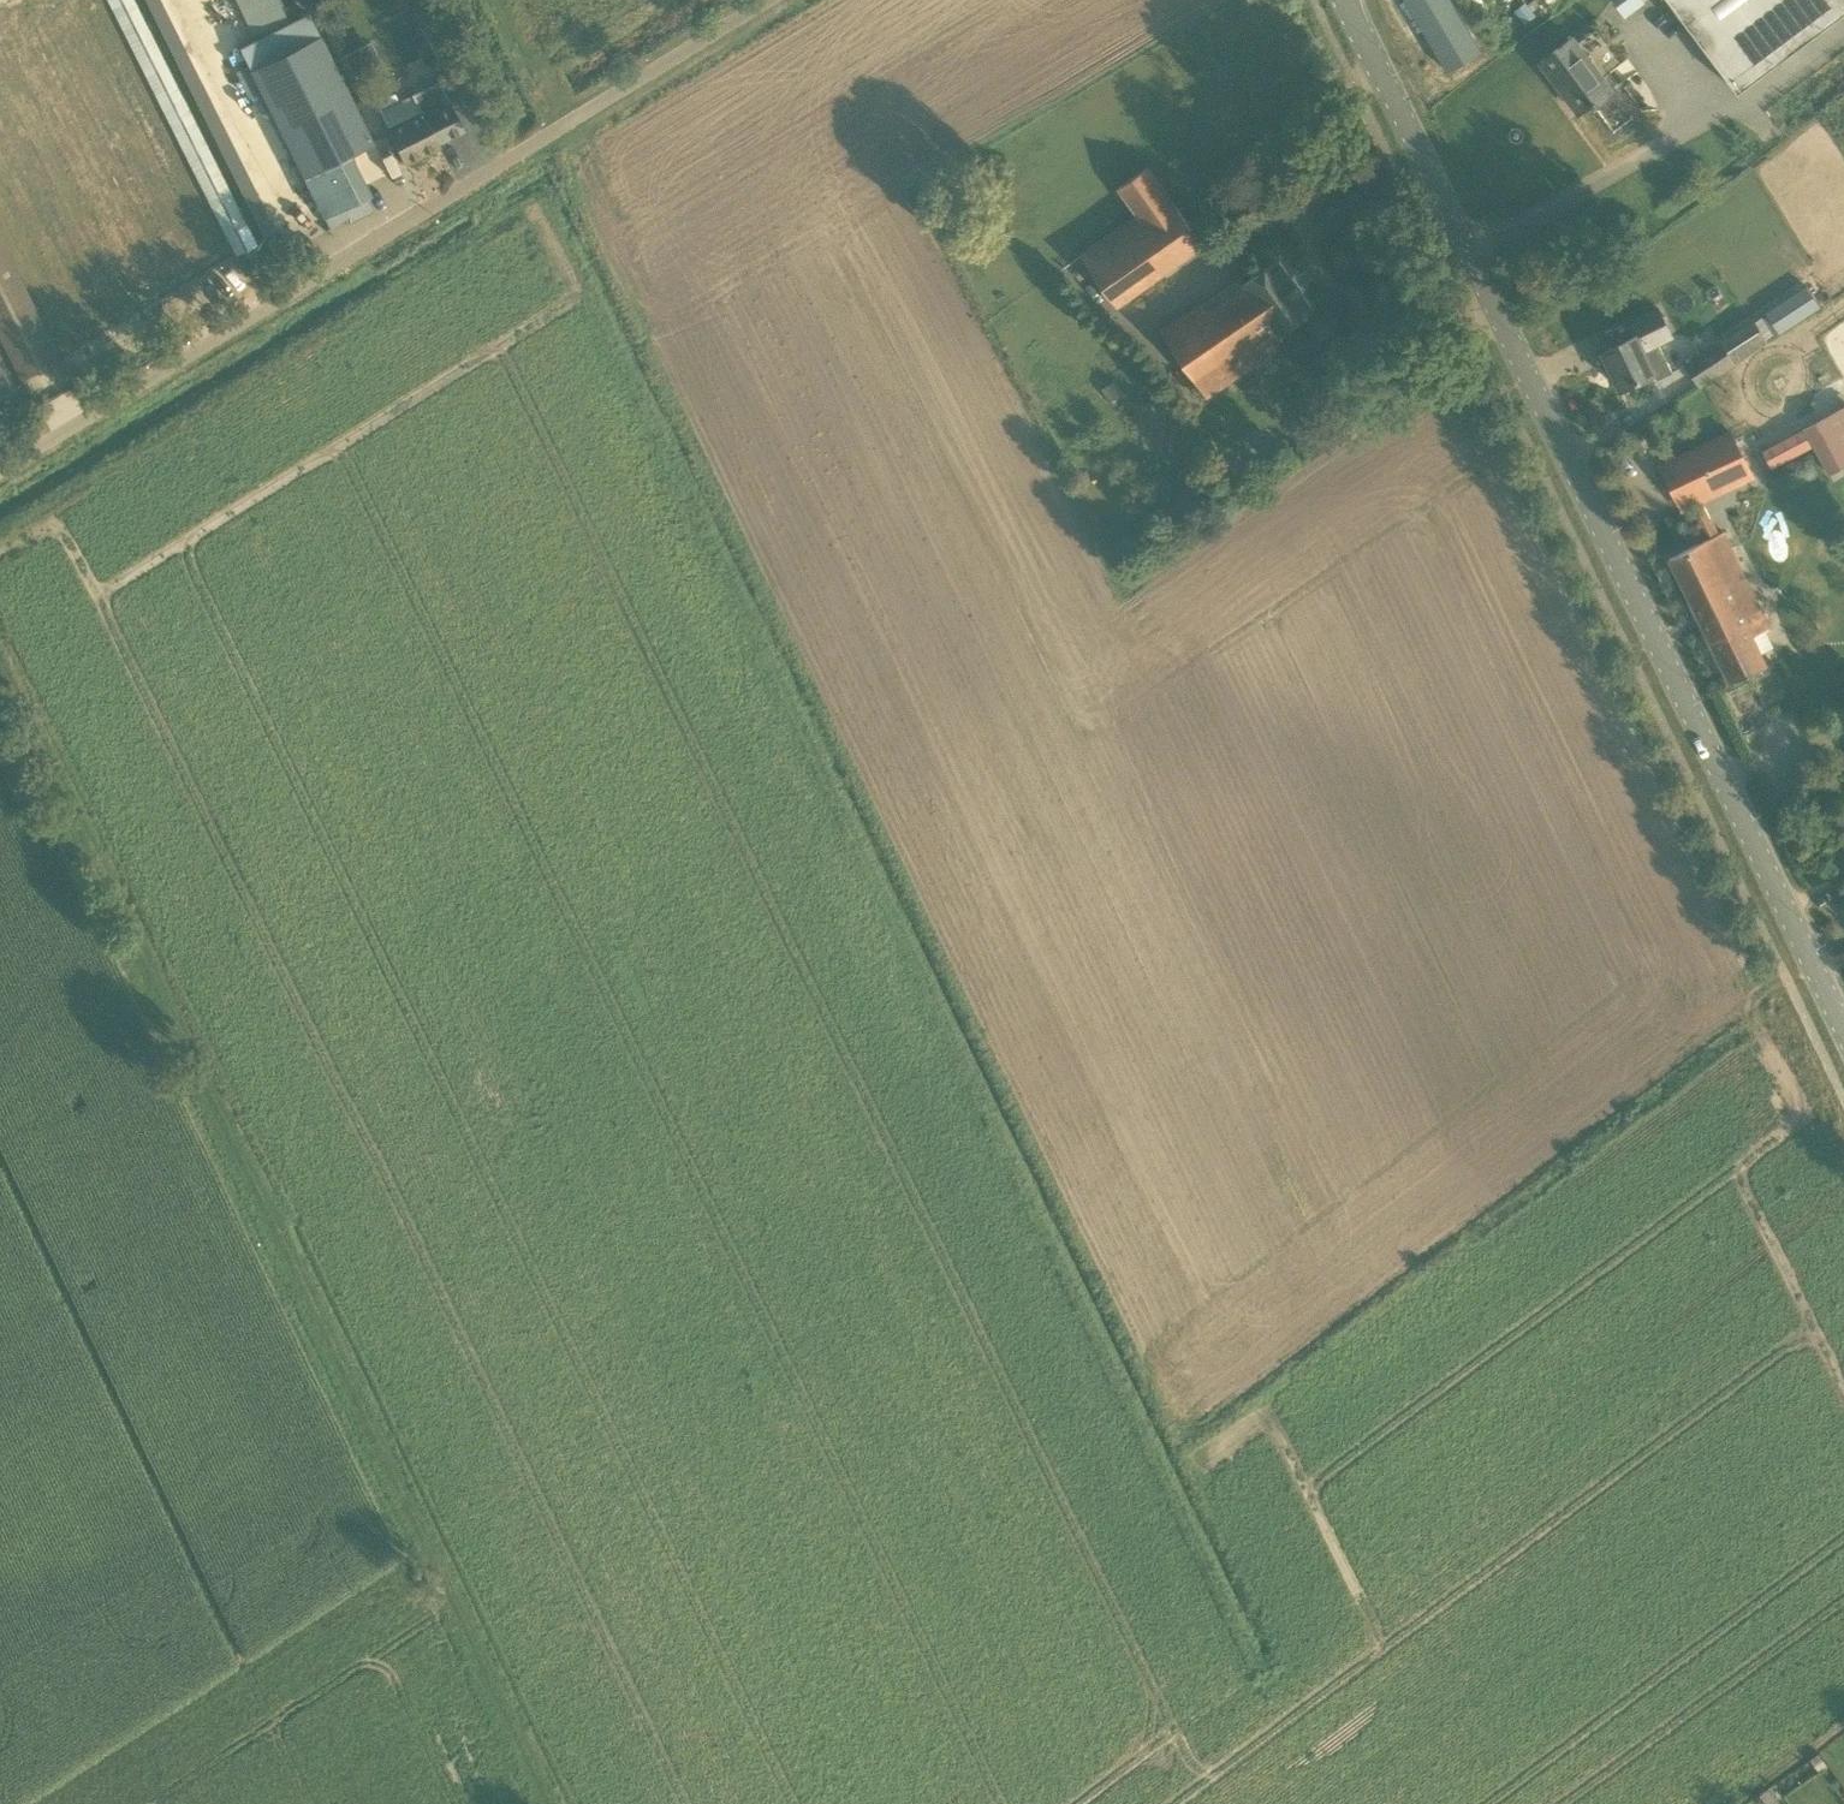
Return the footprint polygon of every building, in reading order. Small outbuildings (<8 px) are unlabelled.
[(1448,72),(1482,52),(1452,0),(1406,0),(1448,72)] [(1739,92),(1843,12),(1843,0),(1671,0),(1739,92)] [(333,190),(341,206),(367,193),(348,155),(374,142),(320,34),(251,69),(305,176),(307,175),(319,197),(333,190)] [(1614,90),(1573,36),(1541,61),(1580,113),(1593,103),(1596,107),(1615,133),(1644,113),(1623,84),(1614,90)] [(354,72),(382,58),(373,38),(344,52),(354,72)] [(405,163),(440,146),(438,142),(464,129),(439,80),(412,93),(421,111),(388,127),(405,163)] [(1118,307),(1204,244),(1149,165),(1118,187),(1136,213),(1080,252),(1088,264),(1118,307)] [(62,359),(0,235),(0,339),(20,379),(62,359)] [(1291,276),(1279,259),(1240,284),(1246,293),(1224,306),(1219,298),(1198,311),(1195,306),(1161,327),(1189,374),(1190,373),(1206,397),(1287,343),(1277,329),(1313,308),(1301,291),(1305,288),(1294,274),(1291,276)] [(1780,331),(1823,306),(1810,283),(1766,308),(1780,331)] [(1621,389),(1656,372),(1655,369),(1668,363),(1658,343),(1671,336),(1657,307),(1629,321),(1635,334),(1603,350),(1621,389)] [(1736,362),(1736,361),(1767,340),(1754,320),(1723,341),(1722,339),(1686,363),(1701,385),(1736,362)] [(1760,446),(1770,467),(1812,446),(1828,475),(1843,467),(1843,403),(1760,446)] [(1734,432),(1712,442),(1732,487),(1754,477),(1734,432)] [(1684,455),(1663,464),(1683,508),(1696,502),(1696,504),(1704,500),(1684,455)] [(1725,530),(1720,532),(1712,536),(1669,557),(1730,682),(1769,663),(1754,633),(1771,625),(1725,530)]
